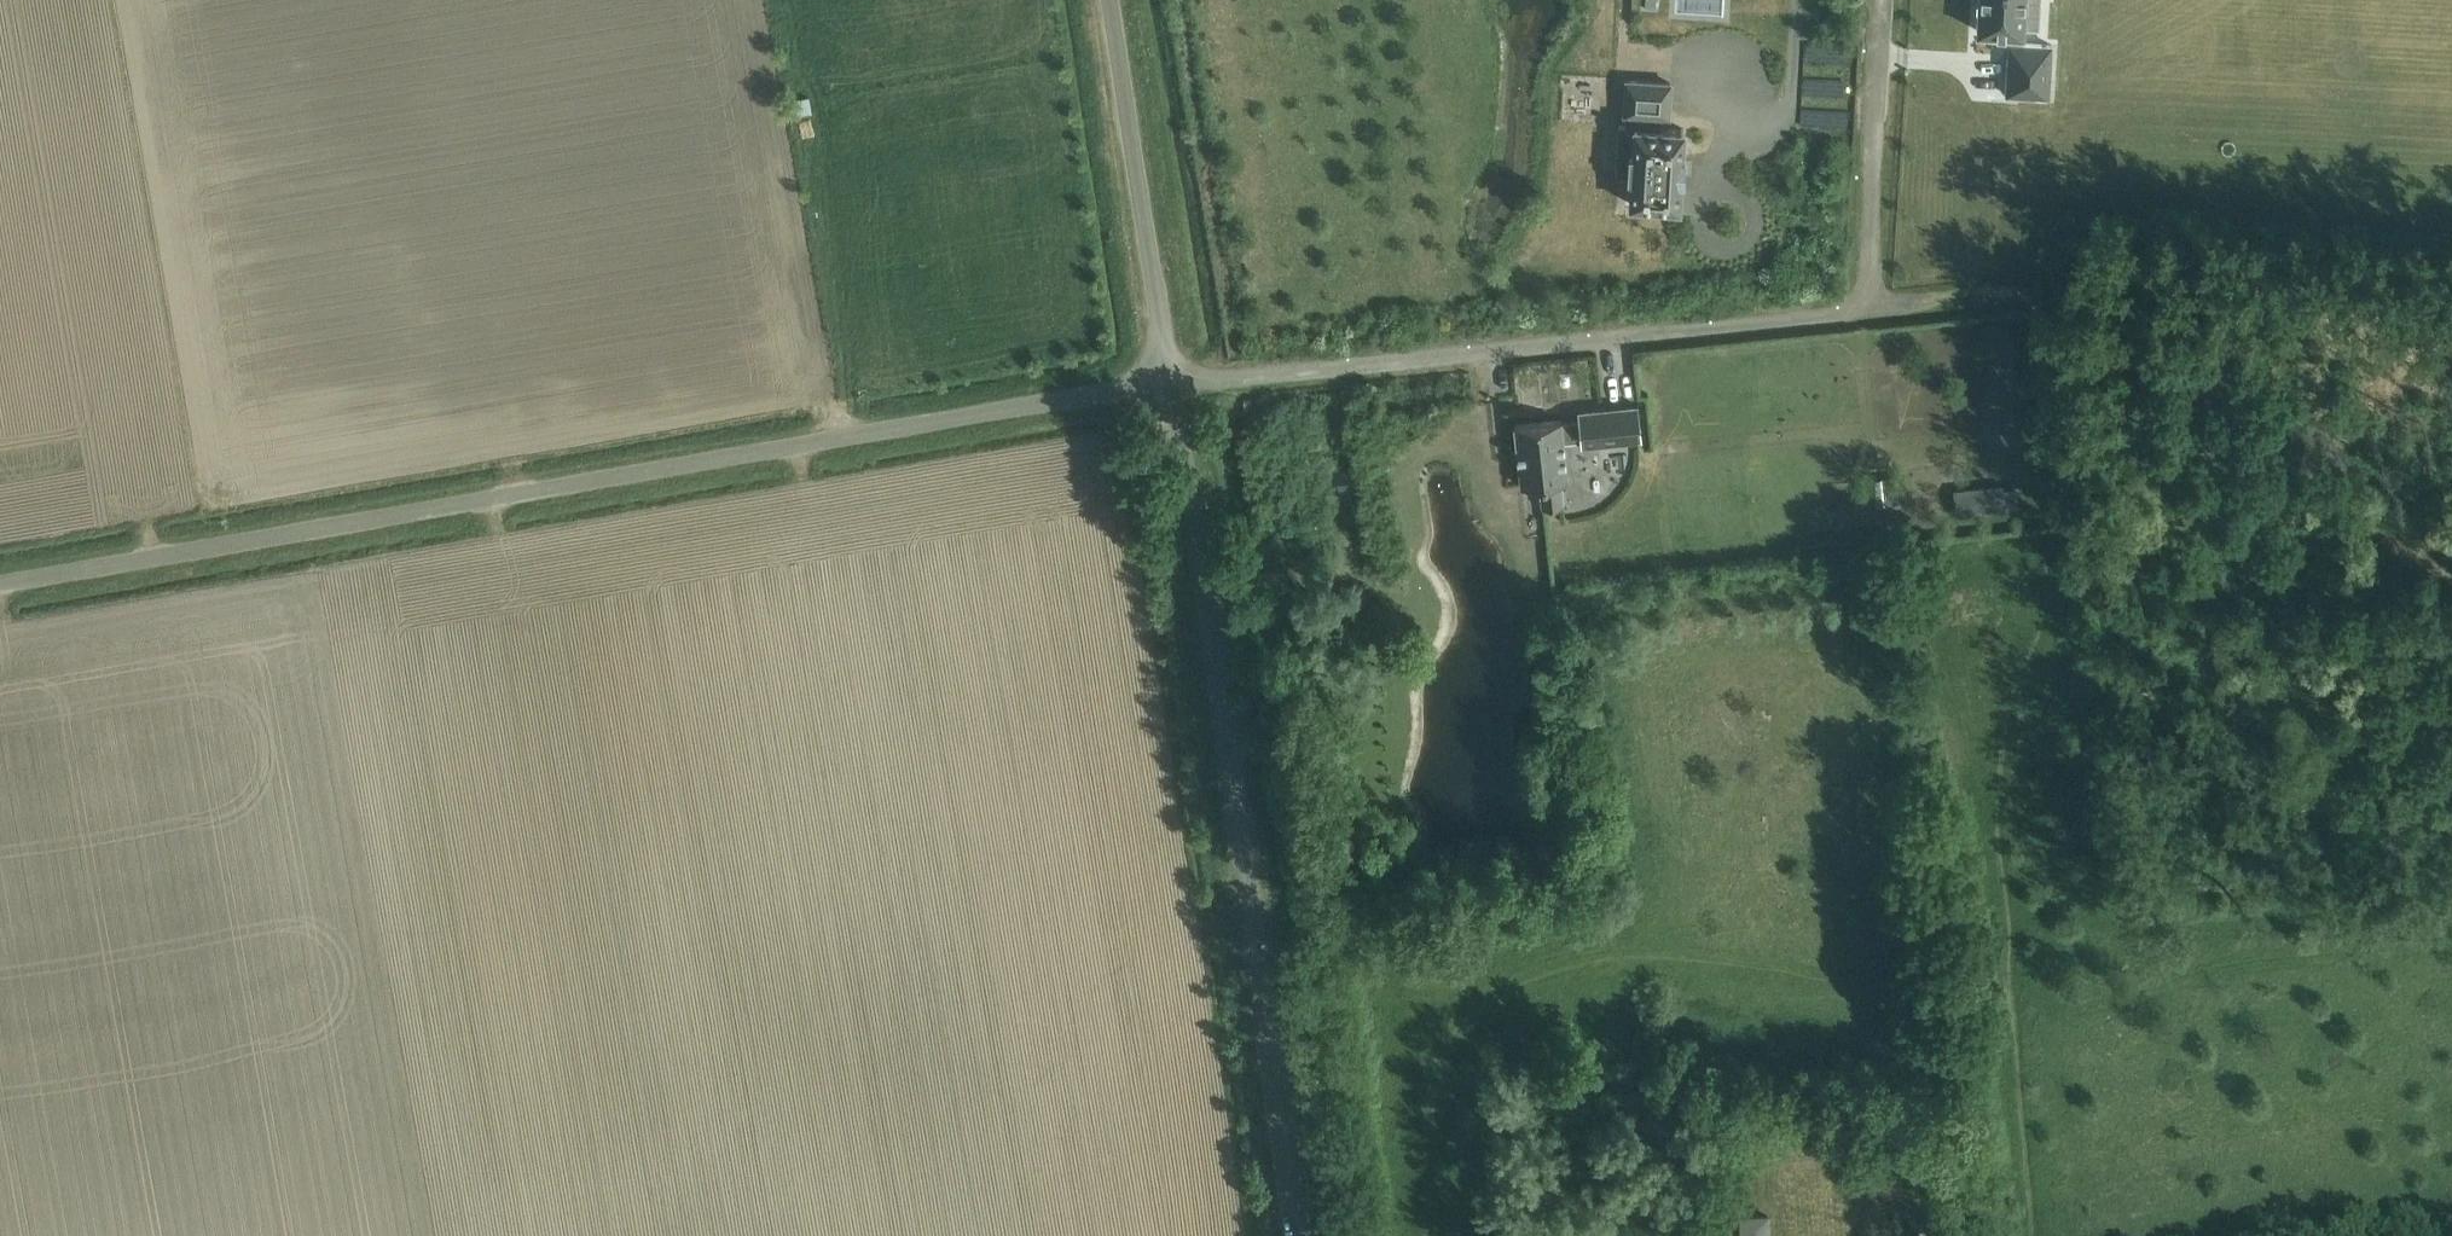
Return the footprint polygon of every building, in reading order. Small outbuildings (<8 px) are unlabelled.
[(2025,0),(1977,0),(1977,4),(1978,4),(1977,16),(1976,30),(1990,31),(2007,32),(2010,32),(2008,62),(2006,94),(2024,95),(2049,96),(2050,65),(2052,44),(2031,43),(2021,43),(2022,33),(2023,33),(2024,26),(2025,9),(2025,0)] [(1682,156),(1683,138),(1684,131),(1684,129),(1681,128),(1681,129),(1659,127),(1660,115),(1669,116),(1670,99),(1671,83),(1627,80),(1627,82),(1625,102),(1625,113),(1626,114),(1626,126),(1620,125),(1620,126),(1620,127),(1618,153),(1618,154),(1619,154),(1628,155),(1630,155),(1630,157),(1629,173),(1628,174),(1628,176),(1630,176),(1632,176),(1632,177),(1630,201),(1630,203),(1633,203),(1672,206),(1677,206),(1680,206),(1680,203),(1679,203),(1681,179),(1683,179),(1683,176),(1683,174),(1683,172),(1682,172),(1683,163),(1684,163),(1684,162),(1683,162),(1684,159),(1684,156),(1682,156)] [(809,95),(787,99),(790,113),(812,109),(809,95)] [(1540,483),(1542,506),(1564,504),(1559,457),(1565,457),(1564,440),(1581,439),(1581,445),(1642,439),(1638,405),(1578,411),(1579,420),(1562,422),(1561,419),(1515,424),(1521,484),(1540,483)] [(1870,508),(1898,505),(1895,478),(1867,481),(1870,508)] [(2005,487),(1956,492),(1958,515),(2007,511),(2005,487)] [(1769,1215),(1742,1215),(1742,1235),(1769,1235),(1769,1215)]
